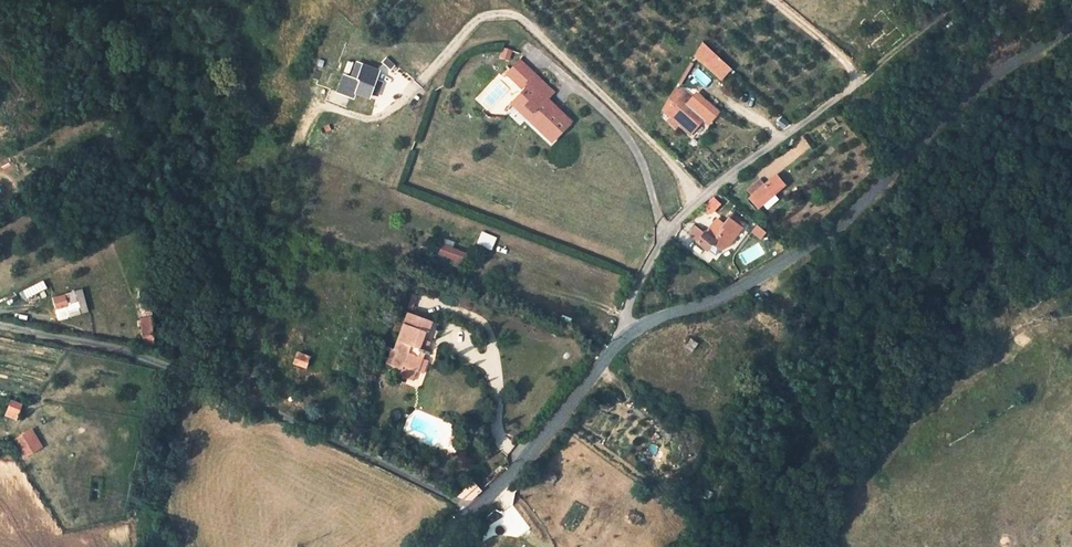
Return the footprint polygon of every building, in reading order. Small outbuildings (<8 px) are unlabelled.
[(881,44),(886,50),(905,35),(898,27),(881,44)] [(498,58),(508,61),(512,50),(502,47),(498,58)] [(707,54),(701,60),(719,78),(725,71),(707,54)] [(384,58),(380,62),(389,70),(393,66),(384,58)] [(549,143),(568,123),(549,104),(545,108),(540,103),(550,92),(518,61),(505,74),(514,82),(515,80),(522,86),(524,84),(527,87),(515,100),(522,106),(517,111),(549,143)] [(343,75),(337,92),(348,96),(351,90),(366,96),(376,70),(353,62),(348,76),(343,75)] [(696,99),(683,86),(678,93),(680,95),(666,110),(670,114),(667,118),(674,125),(678,121),(692,134),(707,118),(692,103),(696,99)] [(386,102),(388,95),(378,92),(375,99),(386,102)] [(1000,136),(993,142),(1000,150),(1007,144),(1000,136)] [(777,174),(810,147),(803,138),(770,165),(777,174)] [(750,196),(758,205),(782,184),(775,176),(765,184),(760,178),(748,187),(753,193),(750,196)] [(131,190),(139,186),(136,179),(127,183),(131,190)] [(704,208),(710,214),(718,205),(712,199),(704,208)] [(721,226),(715,221),(705,235),(697,229),(690,237),(707,249),(712,243),(720,249),(728,246),(741,228),(728,218),(721,226)] [(758,226),(753,232),(761,239),(766,233),(758,226)] [(478,246),(494,250),(498,237),(482,232),(478,246)] [(465,254),(441,245),(438,252),(462,261),(465,254)] [(46,280),(19,292),(23,300),(50,289),(46,280)] [(670,281),(663,286),(671,298),(678,294),(670,281)] [(53,299),(59,318),(87,310),(82,291),(53,299)] [(408,308),(411,309),(417,295),(413,294),(408,308)] [(411,381),(421,350),(427,352),(429,344),(424,343),(431,322),(408,314),(396,350),(389,347),(382,366),(399,372),(398,377),(411,381)] [(150,318),(140,320),(143,336),(153,335),(150,318)] [(683,346),(692,351),(697,343),(689,337),(683,346)] [(310,356),(298,353),(295,365),(307,368),(310,356)] [(5,416),(16,419),(21,405),(10,401),(5,416)] [(256,423),(260,413),(250,408),(246,418),(256,423)] [(32,428),(14,439),(25,457),(43,446),(32,428)] [(456,493),(470,499),(481,490),(472,481),(456,493)]
